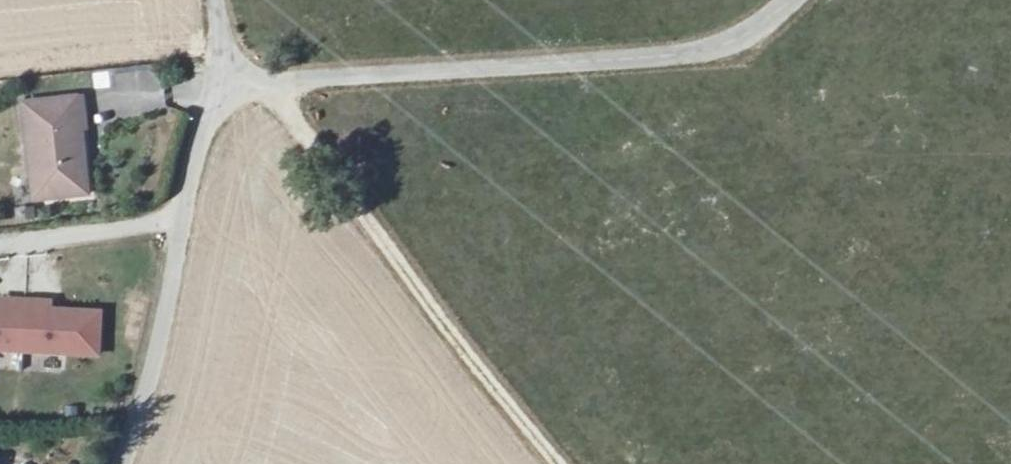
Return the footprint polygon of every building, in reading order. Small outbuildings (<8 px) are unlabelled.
[(163,67),(137,68),(139,113),(165,112),(163,67)] [(79,118),(77,98),(27,103),(37,196),(80,191),(85,196),(92,196),(88,160),(75,161),(72,135),(75,131),(74,118),(79,118)] [(80,191),(37,196),(37,201),(85,196),(80,191)] [(0,306),(0,347),(25,349),(27,300),(11,299),(11,307),(0,306)] [(49,301),(27,300),(25,349),(102,353),(105,312),(49,309),(49,301)]
